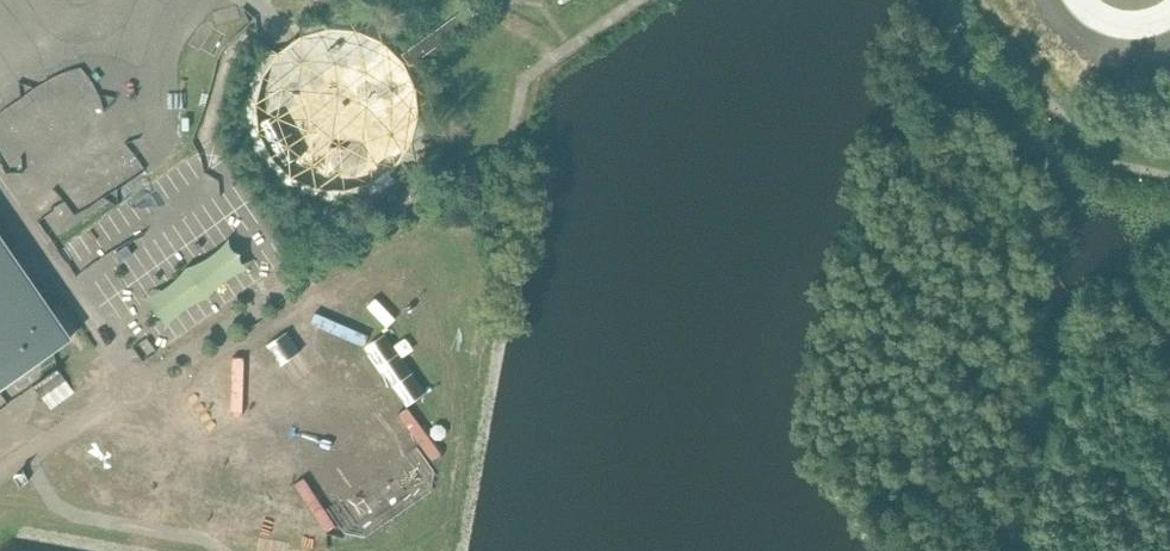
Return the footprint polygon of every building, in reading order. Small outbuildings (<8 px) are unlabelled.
[(410,49),(403,54),(411,65),(418,60),(477,18),(469,6),(410,49)] [(416,163),(430,133),(432,100),(423,68),(418,60),(411,65),(403,54),(410,49),(404,41),(376,23),(344,13),(311,18),(299,22),(302,37),(279,53),(265,46),(258,56),(244,86),(242,119),(250,151),(270,178),(298,196),(330,204),(363,202),(393,187),(394,176),(400,183),(412,170),(406,164),(416,163)] [(66,343),(65,341),(62,343),(0,253),(0,389),(66,343)]
